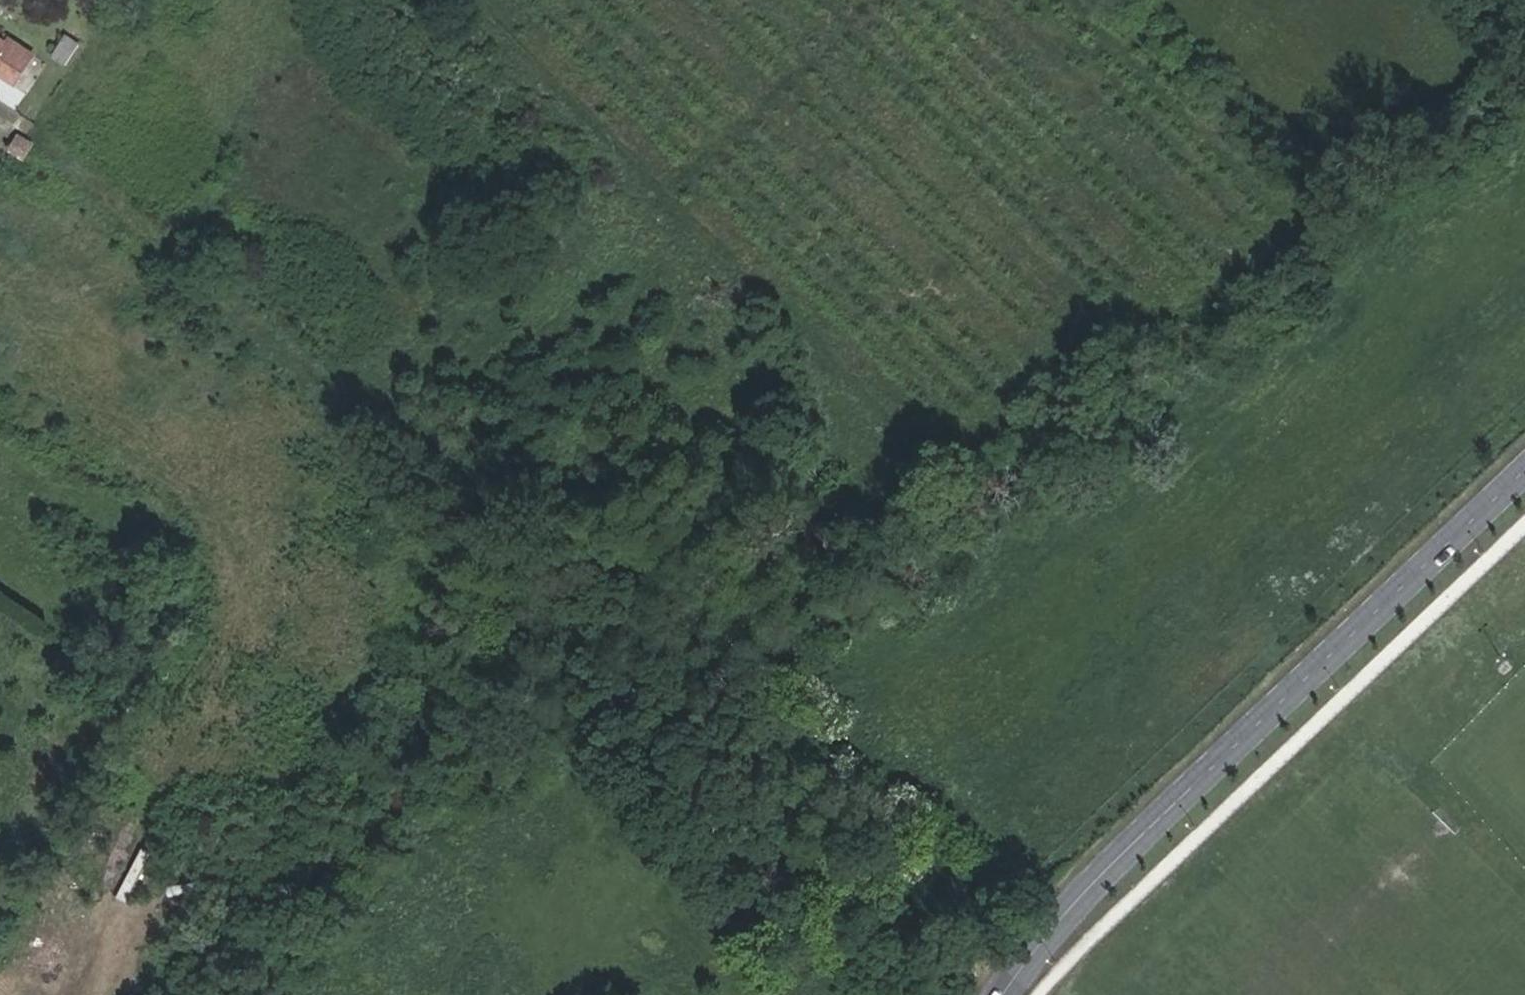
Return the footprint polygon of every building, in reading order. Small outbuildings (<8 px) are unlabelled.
[(65,64),(79,44),(65,35),(52,56),(65,64)] [(8,38),(5,43),(0,39),(0,74),(15,84),(34,54),(8,38)] [(24,157),(31,144),(18,136),(10,150),(24,157)]
